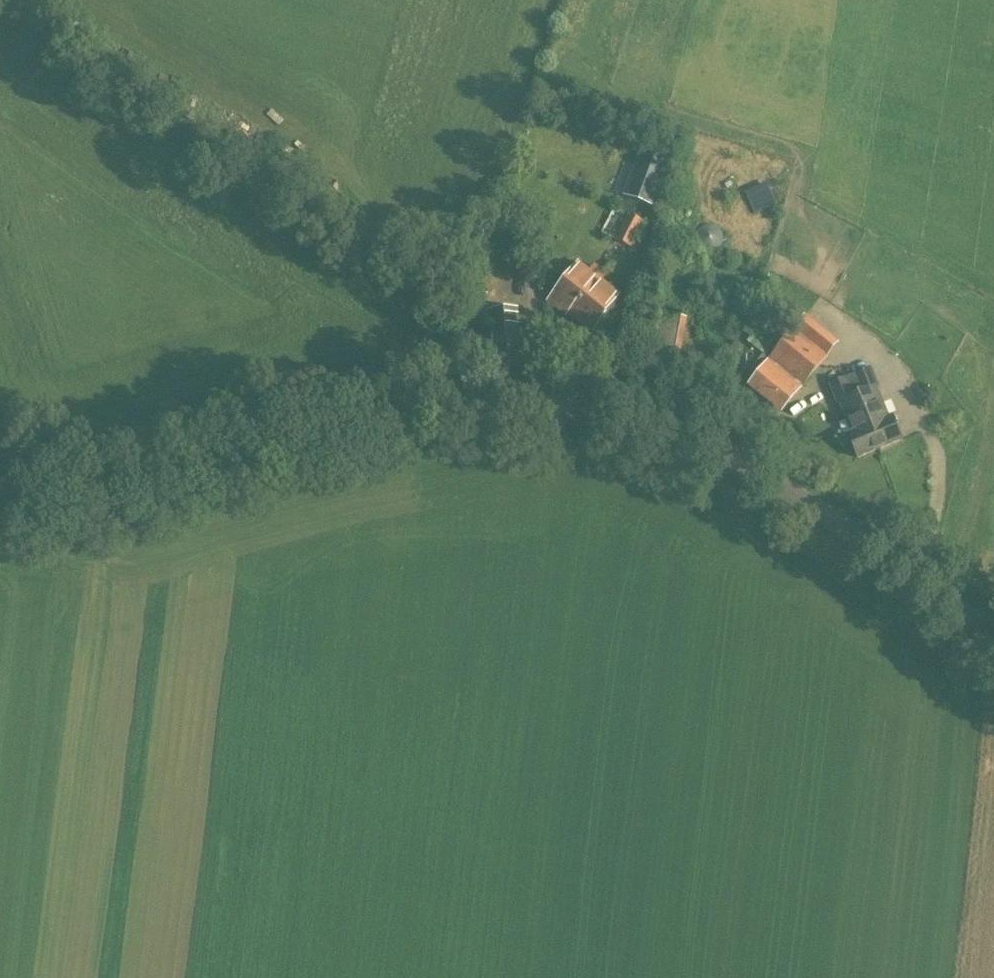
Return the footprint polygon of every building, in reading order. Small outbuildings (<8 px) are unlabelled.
[(642,147),(635,166),(666,177),(673,159),(642,147)] [(644,223),(628,215),(608,205),(595,231),(631,249),(644,223)] [(591,333),(620,296),(578,263),(547,302),(566,317),(568,315),(591,333)] [(491,333),(492,332),(494,363),(523,361),(521,330),(519,330),(518,308),(489,310),(491,333)] [(768,360),(801,388),(827,357),(794,329),(768,360)] [(781,413),(801,388),(768,360),(747,385),(781,413)] [(848,376),(878,450),(900,441),(891,418),(886,420),(873,388),(878,386),(871,367),(848,376)] [(878,450),(848,376),(829,384),(836,403),(839,402),(851,434),(846,436),(855,459),(878,450)]
